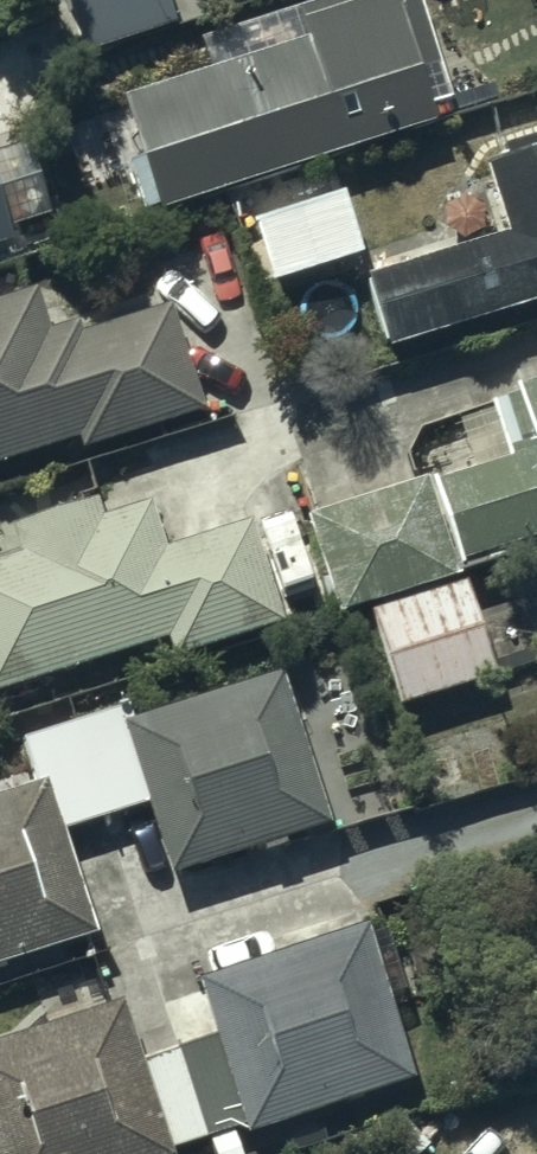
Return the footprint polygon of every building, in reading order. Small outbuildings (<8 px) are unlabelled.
[(73,57),(168,28),(160,0),(56,0),(73,57)] [(147,211),(425,123),(411,77),(427,72),(404,0),(371,0),(350,7),(348,0),(330,0),(291,12),(300,42),(112,101),(147,211)] [(384,338),(536,291),(536,138),(482,155),(503,225),(362,269),(384,338)] [(42,216),(20,147),(0,153),(0,230),(42,216)] [(253,218),(271,281),(347,260),(329,197),(253,218)] [(64,439),(68,451),(194,412),(161,307),(74,335),(69,321),(41,330),(29,290),(0,299),(0,459),(64,439)] [(329,613),(447,577),(444,565),(536,537),(536,378),(506,387),(526,454),(424,485),(423,480),(300,518),(329,613)] [(159,641),(165,658),(274,625),(244,525),(159,550),(144,501),(95,515),(89,497),(2,524),(11,552),(0,555),(0,689),(159,641)] [(364,613),(394,703),(488,678),(462,583),(364,613)] [(27,786),(0,794),(0,961),(85,937),(52,830),(138,804),(159,875),(319,826),(273,676),(116,723),(115,719),(16,747),(27,786)] [(358,941),(353,926),(185,981),(203,1037),(136,1060),(119,1001),(0,1036),(0,1153),(163,1153),(162,1150),(232,1126),(235,1135),(404,1080),(377,999),(413,987),(394,929),(358,941)]
